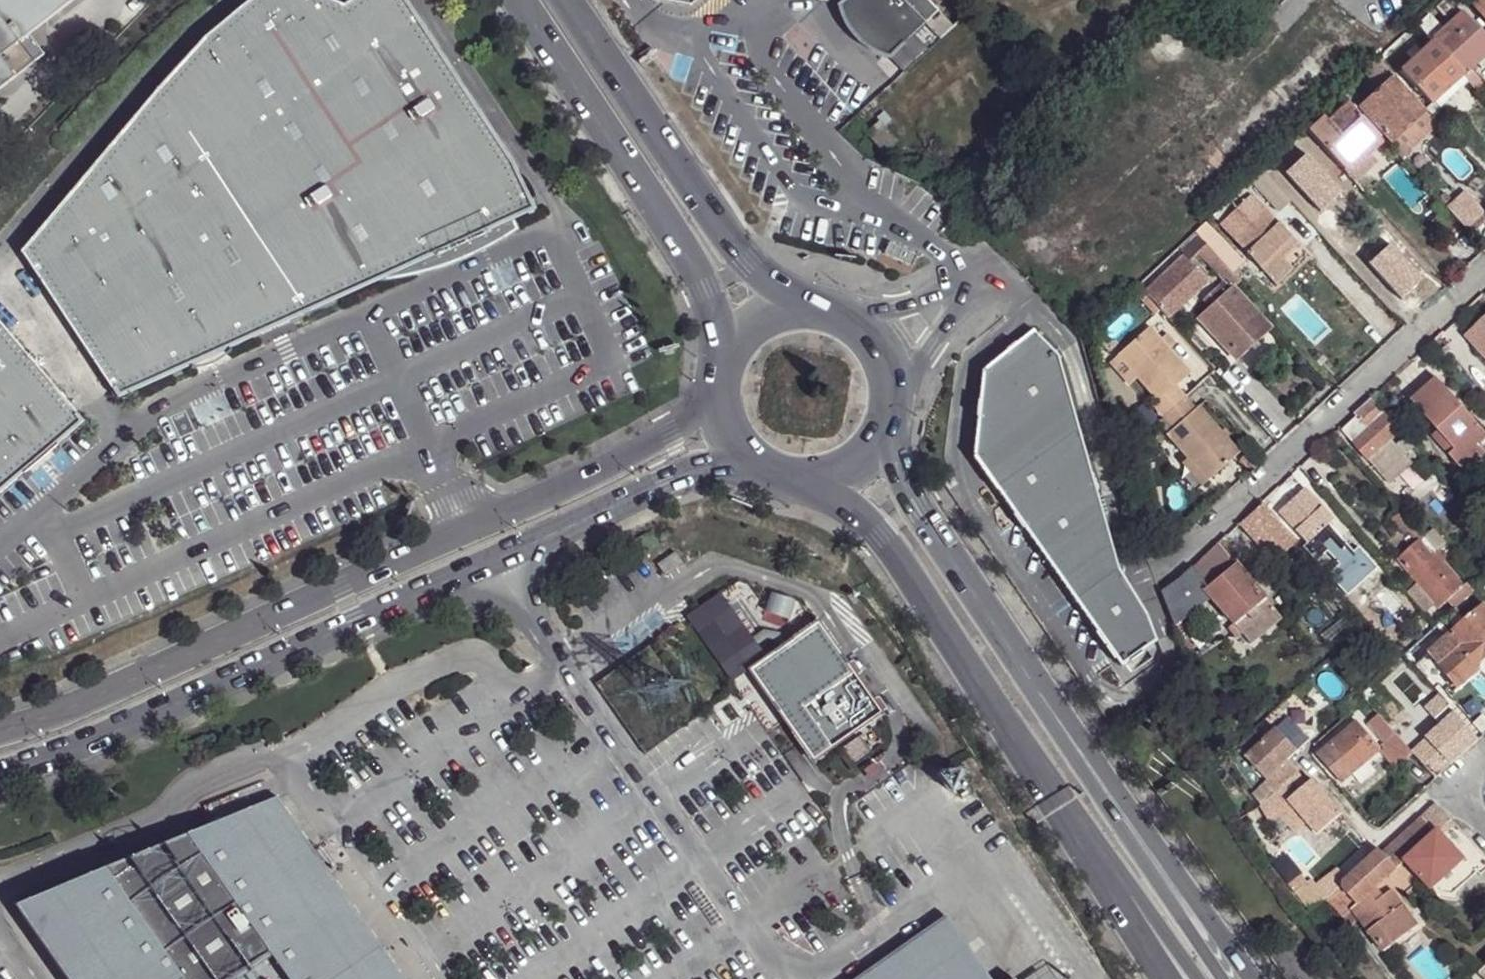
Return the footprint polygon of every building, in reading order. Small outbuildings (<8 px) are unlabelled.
[(49,55),(34,36),(78,0),(0,0),(0,94),(49,55)] [(111,388),(529,200),(512,163),(405,0),(353,0),(344,6),(331,0),(250,0),(205,38),(21,252),(111,388)] [(838,6),(842,16),(846,27),(852,35),(860,43),(868,49),(890,59),(938,11),(928,0),(845,0),(838,6)] [(1474,4),(1484,16),(1484,0),(1478,0),(1474,4)] [(1462,9),(1443,27),(1431,38),(1433,40),(1464,73),(1465,73),(1472,65),(1476,62),(1484,54),(1484,34),(1462,9)] [(1443,27),(1429,12),(1417,23),(1431,38),(1443,27)] [(1415,41),(1408,33),(1393,47),(1401,55),(1415,41)] [(1407,65),(1400,70),(1431,103),(1435,99),(1463,74),(1464,73),(1433,40),(1407,65)] [(1400,70),(1407,65),(1393,50),(1382,60),(1395,74),(1400,70)] [(1476,62),(1481,67),(1484,64),(1484,54),(1476,62)] [(1379,89),(1360,106),(1390,139),(1421,111),(1377,61),(1364,73),(1379,89)] [(1472,65),(1465,73),(1475,85),(1483,78),(1472,65)] [(1463,74),(1435,99),(1440,105),(1468,80),(1463,74)] [(1348,101),(1340,92),(1308,123),(1316,132),(1348,101)] [(1361,116),(1348,101),(1316,132),(1330,147),(1361,116)] [(1454,115),(1445,107),(1434,117),(1443,126),(1454,115)] [(880,120),(896,137),(903,131),(885,111),(878,117),(880,120)] [(1421,111),(1390,139),(1404,154),(1434,125),(1421,111)] [(1379,135),(1361,116),(1330,147),(1342,159),(1338,162),(1339,164),(1348,173),(1349,174),(1370,155),(1364,149),(1379,135)] [(880,120),(866,134),(887,152),(898,140),(896,137),(880,120)] [(1309,137),(1303,130),(1291,141),(1297,148),(1309,137)] [(1379,135),(1364,149),(1370,155),(1385,141),(1379,135)] [(1324,153),(1309,137),(1297,148),(1290,154),(1273,171),(1288,187),(1324,153)] [(887,152),(894,159),(905,143),(899,139),(898,140),(887,152)] [(919,149),(906,146),(904,155),(916,158),(919,149)] [(1290,154),(1286,150),(1269,167),(1273,171),(1290,154)] [(1370,155),(1349,174),(1357,182),(1377,163),(1370,155)] [(1290,199),(1261,168),(1249,179),(1278,210),(1290,199)] [(1349,174),(1348,173),(1340,181),(1358,200),(1366,193),(1357,182),(1349,174)] [(1249,194),(1244,189),(1238,194),(1243,199),(1249,194)] [(1452,203),(1448,207),(1473,234),(1484,224),(1482,211),(1465,192),(1452,203)] [(1275,223),(1249,194),(1243,199),(1238,204),(1220,222),(1247,250),(1248,251),(1276,224),(1275,223)] [(1448,207),(1452,203),(1444,194),(1440,198),(1448,207)] [(1238,204),(1230,196),(1212,214),(1220,222),(1238,204)] [(529,200),(111,388),(117,398),(370,284),(393,281),(420,275),(445,268),(470,259),(492,247),(519,231),(515,219),(534,210),(529,200)] [(1207,218),(1214,226),(1220,222),(1212,214),(1207,218)] [(1197,232),(1232,271),(1245,260),(1214,226),(1207,218),(1195,230),(1197,232)] [(1288,233),(1277,221),(1275,223),(1276,224),(1248,251),(1247,250),(1245,251),(1256,263),(1288,233)] [(1232,271),(1197,232),(1180,249),(1184,253),(1190,260),(1199,251),(1224,278),(1227,281),(1235,274),(1232,271)] [(1297,242),(1288,233),(1256,263),(1266,272),(1281,257),(1297,242)] [(1156,272),(1141,286),(1159,307),(1160,308),(1201,273),(1190,260),(1184,253),(1160,275),(1156,272)] [(1281,257),(1266,272),(1275,283),(1291,268),(1281,257)] [(1239,278),(1235,274),(1227,281),(1231,285),(1233,287),(1240,279),(1239,278)] [(1227,281),(1224,278),(1204,298),(1211,304),(1231,285),(1227,281)] [(1141,286),(1138,284),(1132,290),(1152,313),(1159,307),(1141,286)] [(1233,287),(1231,285),(1211,304),(1198,315),(1237,358),(1270,328),(1233,287)] [(1468,336),(1484,355),(1484,320),(1468,336)] [(0,324),(0,473),(73,410),(0,324)] [(1149,325),(1119,351),(1139,375),(1159,397),(1153,402),(1172,424),(1166,429),(1188,454),(1207,477),(1237,450),(1197,403),(1195,405),(1175,382),(1189,371),(1168,347),(1160,337),(1149,325)] [(1160,337),(1168,347),(1175,342),(1166,331),(1160,337)] [(1027,339),(974,378),(966,465),(1113,674),(1149,649),(1116,566),(1048,368),(1027,339)] [(1112,356),(1133,380),(1139,375),(1119,351),(1112,356)] [(1438,380),(1413,402),(1438,431),(1455,450),(1448,456),(1464,474),(1484,456),(1484,453),(1479,447),(1484,442),(1484,432),(1438,380)] [(1400,431),(1371,398),(1354,413),(1357,417),(1343,430),(1368,458),(1390,438),(1400,431)] [(1286,431),(1270,412),(1259,422),(1277,441),(1286,431)] [(0,477),(0,493),(83,423),(75,413),(0,477)] [(1407,440),(1400,431),(1390,438),(1398,447),(1407,440)] [(1455,450),(1438,431),(1431,438),(1448,456),(1455,450)] [(1398,447),(1390,438),(1368,458),(1375,468),(1398,447)] [(1414,447),(1407,440),(1398,447),(1405,455),(1414,447)] [(1248,471),(1258,461),(1246,448),(1236,458),(1248,471)] [(1207,477),(1188,454),(1182,459),(1201,482),(1207,477)] [(1436,472),(1424,459),(1417,466),(1427,479),(1436,472)] [(1290,474),(1267,495),(1288,520),(1283,526),(1287,530),(1289,533),(1294,529),(1306,542),(1301,546),(1314,562),(1342,536),(1328,521),(1331,519),(1290,474)] [(1267,495),(1262,501),(1283,526),(1288,520),(1267,495)] [(1283,526),(1262,501),(1244,517),(1271,545),(1287,530),(1283,526)] [(1399,525),(1407,518),(1399,509),(1388,519),(1396,529),(1399,525)] [(1421,535),(1417,530),(1407,518),(1399,525),(1415,544),(1423,537),(1421,535)] [(1428,528),(1425,524),(1417,530),(1421,535),(1428,528)] [(1432,532),(1428,528),(1421,535),(1423,537),(1424,538),(1432,532)] [(1286,535),(1277,543),(1284,553),(1294,546),(1286,535)] [(1438,554),(1424,538),(1423,537),(1415,544),(1396,560),(1417,584),(1434,604),(1438,609),(1447,602),(1453,609),(1471,594),(1472,592),(1466,585),(1462,587),(1435,555),(1438,554)] [(1203,588),(1207,592),(1233,624),(1227,629),(1234,638),(1241,633),(1249,642),(1279,617),(1234,562),(1233,564),(1215,544),(1191,566),(1207,585),(1203,588)] [(675,552),(657,565),(664,576),(682,563),(675,552)] [(1181,576),(1160,590),(1174,624),(1180,619),(1208,597),(1205,594),(1207,592),(1203,588),(1207,585),(1191,566),(1181,576)] [(1329,576),(1358,610),(1366,603),(1354,590),(1356,588),(1339,567),(1329,576)] [(1425,613),(1434,604),(1417,584),(1407,593),(1425,613)] [(1481,605),(1429,653),(1459,686),(1480,668),(1477,664),(1484,656),(1484,609),(1481,605)] [(821,612),(789,633),(793,639),(818,622),(843,657),(849,653),(821,612)] [(1174,624),(1188,662),(1194,657),(1180,619),(1174,624)] [(750,669),(774,705),(779,713),(813,761),(838,743),(856,731),(882,713),(848,665),(843,657),(818,622),(793,639),(775,652),(750,669)] [(739,668),(768,709),(774,705),(750,669),(775,652),(771,646),(739,668)] [(861,737),(892,715),(855,661),(848,665),(882,713),(856,731),(860,736),(861,737)] [(1432,734),(1398,694),(1378,711),(1412,751),(1432,734)] [(1401,743),(1375,712),(1366,719),(1384,740),(1381,744),(1383,747),(1381,750),(1393,765),(1410,751),(1401,743)] [(779,713),(773,717),(811,771),(843,750),(842,749),(838,743),(813,761),(779,713)] [(1316,757),(1340,783),(1378,749),(1355,722),(1316,757)] [(1250,756),(1268,739),(1259,728),(1240,744),(1250,756)] [(1250,756),(1247,758),(1268,780),(1264,784),(1274,795),(1296,775),(1286,763),(1297,753),(1277,731),(1268,739),(1250,756)] [(843,750),(854,765),(871,753),(861,737),(860,736),(842,749),(843,750)] [(1274,795),(1269,799),(1279,810),(1288,802),(1306,823),(1318,835),(1342,815),(1312,780),(1306,786),(1296,775),(1274,795)] [(1274,795),(1264,784),(1254,793),(1263,805),(1269,799),(1274,795)] [(275,793),(11,901),(65,978),(405,978),(275,793)] [(1263,805),(1260,807),(1269,818),(1276,812),(1295,833),(1306,823),(1288,802),(1279,810),(1269,799),(1263,805)] [(1436,803),(1421,817),(1436,833),(1438,830),(1465,859),(1475,870),(1477,872),(1484,864),(1484,856),(1436,803)] [(1375,888),(1404,860),(1436,833),(1421,817),(1383,852),(1380,849),(1363,864),(1344,882),(1343,883),(1329,897),(1326,900),(1342,917),(1343,916),(1355,905),(1356,906),(1352,910),(1358,918),(1383,952),(1417,926),(1402,906),(1387,917),(1369,893),(1375,888)] [(1465,859),(1438,830),(1436,833),(1404,860),(1431,890),(1435,887),(1444,879),(1453,871),(1465,859)] [(1354,853),(1333,872),(1334,873),(1343,883),(1344,882),(1363,864),(1354,853)] [(1450,893),(1475,870),(1465,859),(1453,871),(1444,879),(1435,887),(1440,893),(1450,893)] [(1320,886),(1329,897),(1343,883),(1334,873),(1320,886)] [(1387,917),(1402,906),(1390,890),(1381,897),(1375,888),(1369,893),(1387,917)] [(1358,918),(1352,910),(1343,916),(1349,924),(1358,918)] [(860,978),(1011,978),(974,927),(960,936),(947,918),(860,978)]
